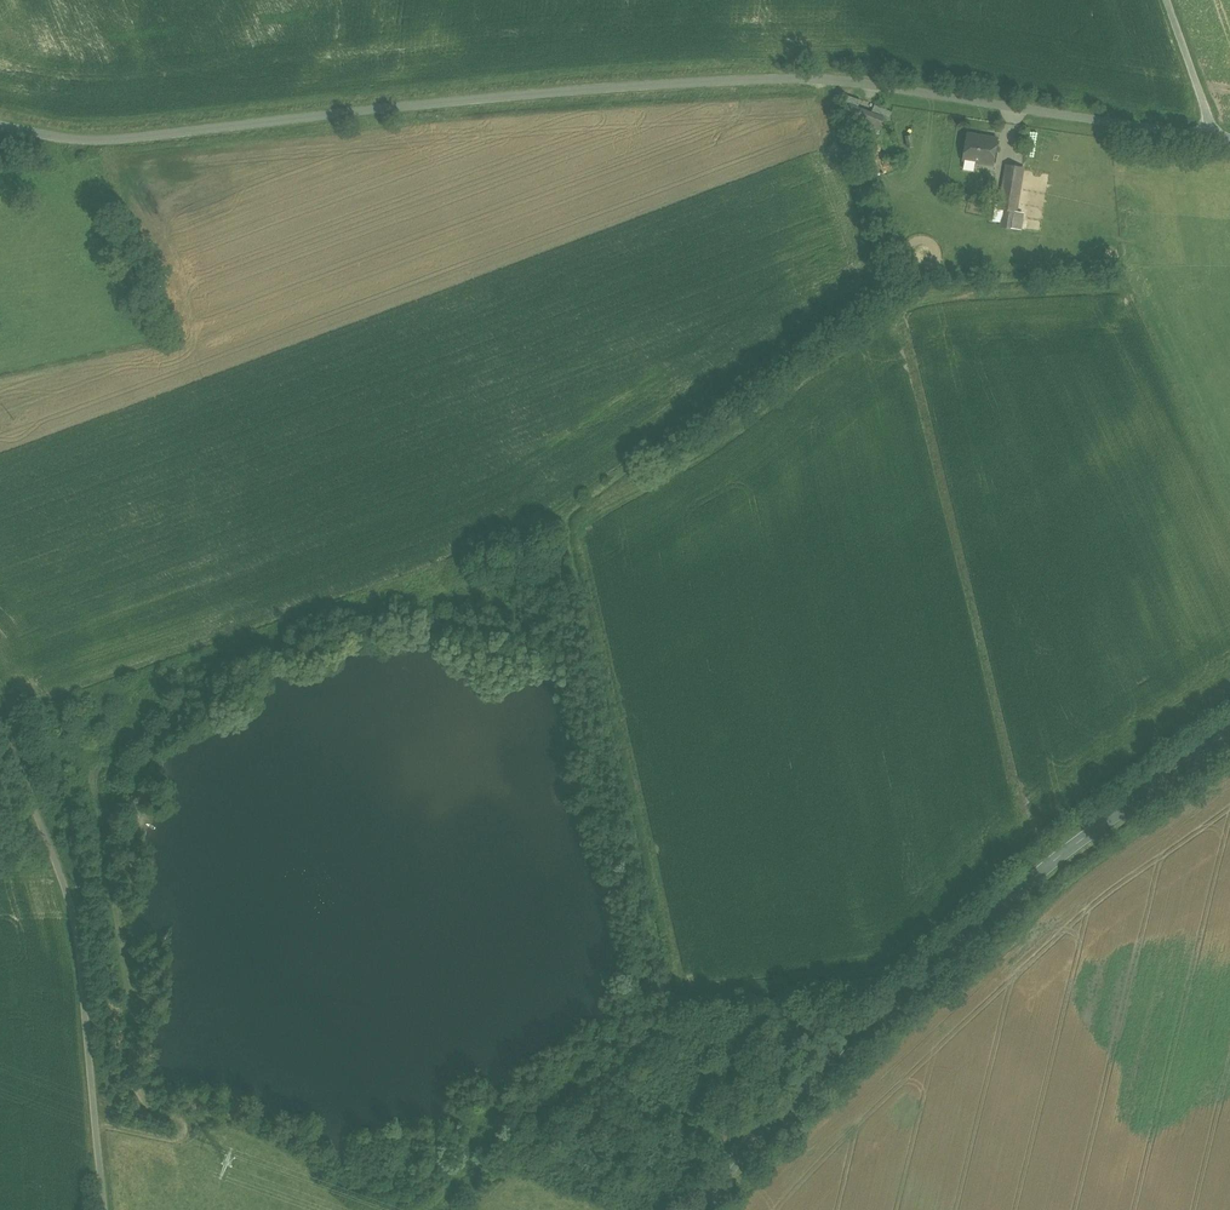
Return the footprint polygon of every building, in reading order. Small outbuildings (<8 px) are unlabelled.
[(883,111),(872,109),(871,110),(858,107),(860,98),(846,96),(842,118),(861,121),(860,129),(869,131),(870,126),(880,128),(883,111)] [(997,140),(968,135),(964,159),(993,164),(997,140)] [(1023,169),(1007,166),(1000,208),(1016,211),(1023,169)] [(993,209),(991,221),(1000,222),(1001,210),(993,209)]
